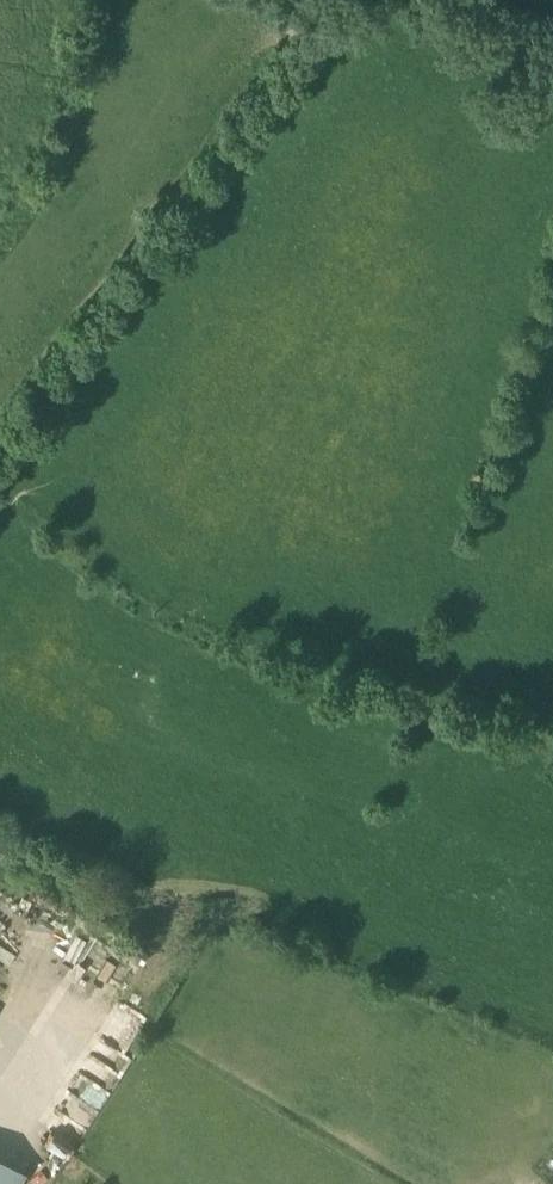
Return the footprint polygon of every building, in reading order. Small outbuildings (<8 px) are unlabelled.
[(24,1173),(0,1157),(0,1183),(17,1183),(24,1173)]
